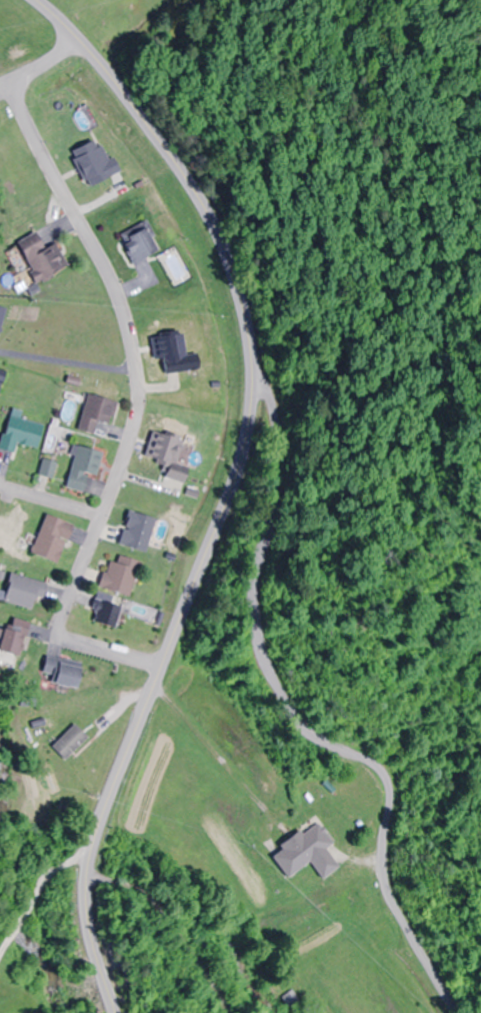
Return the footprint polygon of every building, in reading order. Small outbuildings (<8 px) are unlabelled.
[(117,237),(131,263),(154,252),(140,225),(117,237)] [(66,266),(54,243),(42,249),(33,233),(13,243),(34,283),(66,266)] [(198,371),(196,353),(184,355),(181,332),(149,335),(151,360),(160,360),(162,374),(198,371)] [(115,402),(85,394),(75,432),(91,436),(95,422),(109,425),(115,402)] [(40,425),(5,416),(0,439),(0,451),(12,454),(14,444),(35,449),(40,425)] [(160,477),(182,483),(187,467),(173,464),(181,438),(151,430),(143,459),(164,465),(160,477)] [(79,492),(83,474),(95,476),(101,453),(73,446),(64,488),(79,492)] [(50,479),(55,464),(41,460),(36,475),(50,479)] [(154,519),(126,511),(116,546),(144,554),(154,519)] [(29,554),(57,563),(69,523),(41,515),(29,554)] [(127,598),(139,563),(110,553),(98,588),(127,598)] [(28,609),(31,599),(40,601),(44,583),(7,573),(0,602),(28,609)] [(113,629),(120,607),(96,599),(89,621),(113,629)] [(17,662),(26,623),(9,618),(6,630),(0,628),(0,658),(17,662)] [(73,689),(77,666),(42,659),(39,673),(48,675),(46,683),(73,689)] [(85,719),(77,711),(42,745),(50,754),(85,719)] [(275,846),(278,851),(269,857),(280,876),(329,847),(313,822),(275,846)]
